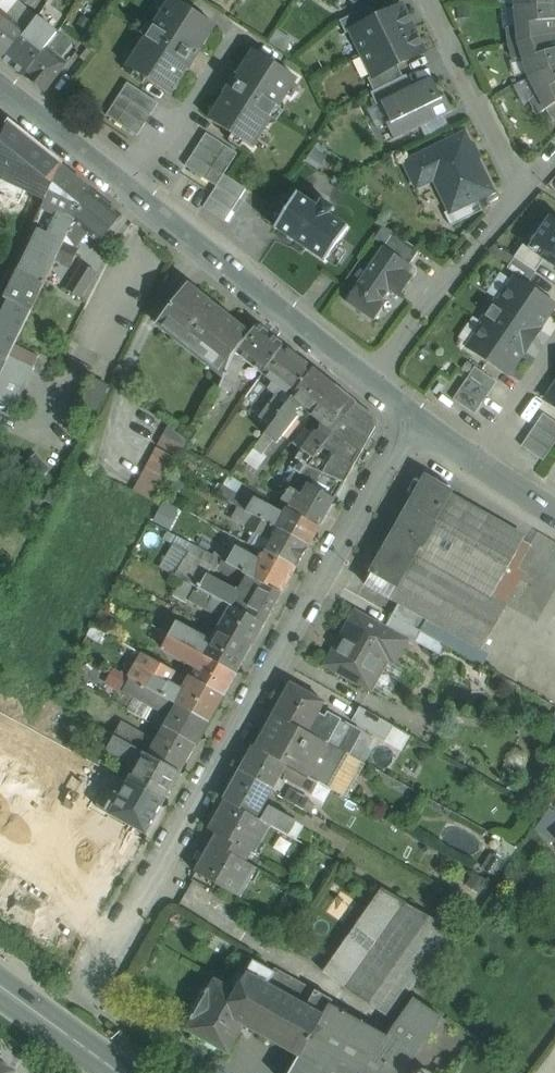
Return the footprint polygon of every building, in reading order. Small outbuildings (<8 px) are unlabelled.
[(0,2),(0,4),(10,12),(18,2),(16,0),(1,0),(0,2)] [(127,67),(170,95),(186,70),(187,71),(200,50),(199,50),(215,25),(176,0),(171,0),(127,67)] [(10,18),(13,14),(10,12),(0,4),(0,10),(7,15),(10,18)] [(375,18),(352,30),(352,31),(363,53),(412,29),(409,22),(406,14),(405,14),(401,6),(375,18)] [(514,6),(516,24),(507,28),(509,44),(554,35),(554,6),(514,6)] [(369,7),(340,21),(346,34),(352,31),(352,30),(375,18),(369,7)] [(7,15),(0,24),(0,57),(4,60),(27,31),(10,18),(7,15)] [(47,25),(39,35),(50,43),(58,33),(47,25)] [(412,29),(363,53),(374,76),(375,77),(398,66),(424,53),(420,44),(416,36),(416,37),(412,29)] [(27,31),(4,60),(24,76),(47,47),(27,31)] [(68,42),(58,33),(50,43),(60,52),(68,42)] [(509,44),(514,60),(523,60),(529,77),(554,67),(554,35),(509,44)] [(68,64),(47,47),(24,76),(45,93),(68,64)] [(254,50),(238,75),(237,74),(224,95),(225,95),(209,120),(252,148),(297,78),(254,50)] [(398,66),(375,77),(374,76),(368,79),(374,92),(403,77),(398,66)] [(529,77),(537,93),(530,100),(538,115),(545,110),(546,110),(554,104),(554,67),(529,77)] [(381,103),(412,87),(406,76),(403,77),(374,92),(371,93),(377,105),(381,103)] [(412,87),(381,103),(390,122),(442,97),(432,78),(412,87)] [(159,103),(127,83),(106,116),(138,136),(159,103)] [(445,95),(442,97),(390,122),(387,124),(394,140),(453,111),(445,95)] [(546,110),(545,110),(553,122),(554,120),(554,104),(546,110)] [(62,168),(6,126),(0,141),(0,196),(20,205),(26,191),(46,201),(62,168)] [(237,154),(206,134),(185,166),(216,186),(224,175),(237,154)] [(464,135),(406,163),(417,187),(435,178),(450,210),(451,211),(476,199),(492,191),(464,135)] [(90,190),(62,168),(46,201),(33,229),(38,231),(64,243),(65,242),(90,190)] [(216,186),(203,208),(225,222),(246,189),(224,175),(216,186)] [(122,216),(90,190),(65,242),(74,246),(78,237),(83,230),(100,244),(122,216)] [(318,198),(313,205),(298,195),(297,193),(296,195),(286,212),(277,227),(276,226),(275,228),(277,229),(324,260),(324,261),(325,262),(326,260),(336,246),(347,230),(349,228),(347,227),(329,216),(334,208),(318,198)] [(476,199),(451,211),(450,210),(445,213),(451,226),(482,211),(476,199)] [(276,205),(266,220),(276,226),(277,227),(286,212),(276,205)] [(550,217),(528,250),(554,268),(554,220),(550,217)] [(64,243),(38,231),(30,249),(56,260),(64,243)] [(420,251),(393,233),(383,248),(410,266),(420,251)] [(74,246),(65,242),(64,243),(56,260),(70,267),(79,249),(74,246)] [(346,252),(336,246),(326,260),(336,267),(346,252)] [(410,266),(383,248),(346,302),(374,321),(384,305),(380,302),(389,290),(399,297),(413,277),(407,273),(411,267),(410,266)] [(30,249),(5,299),(10,301),(32,311),(56,260),(30,249)] [(536,272),(515,258),(507,268),(529,283),(536,272)] [(83,263),(67,289),(80,299),(96,273),(83,263)] [(554,306),(515,279),(499,302),(497,300),(540,330),(540,329),(539,328),(554,306)] [(249,334),(187,285),(157,324),(224,377),(232,357),(249,334)] [(540,330),(497,300),(482,322),(525,351),(540,330)] [(10,301),(0,321),(0,358),(7,362),(32,311),(10,301)] [(525,351),(482,322),(481,323),(484,325),(469,347),(508,374),(524,351),(525,352),(525,351)] [(249,334),(232,357),(224,377),(220,388),(230,393),(243,366),(239,363),(242,358),(262,374),(284,345),(266,332),(267,331),(257,324),(249,334)] [(301,359),(284,345),(262,374),(274,383),(270,389),(277,394),(260,418),(271,426),(314,369),(301,359)] [(497,382),(475,367),(468,378),(489,393),(497,382)] [(271,426),(265,434),(277,443),(298,417),(298,410),(303,408),(313,416),(335,386),(314,369),(271,426)] [(489,393),(468,378),(460,389),(482,404),(489,393)] [(335,386),(313,416),(322,423),(320,431),(315,433),(302,450),(313,459),(322,447),(356,403),(335,386)] [(546,400),(554,406),(554,387),(546,400)] [(482,404),(460,389),(453,400),(475,414),(482,404)] [(356,403),(322,447),(335,455),(324,473),(325,474),(336,480),(344,483),(376,428),(374,417),(356,403)] [(543,414),(536,425),(554,438),(554,422),(543,414)] [(536,425),(529,436),(550,450),(554,444),(554,438),(536,425)] [(189,438),(168,426),(157,447),(178,459),(189,438)] [(550,450),(529,436),(521,446),(543,461),(550,450)] [(335,455),(322,447),(313,459),(308,466),(324,473),(335,455)] [(177,461),(156,449),(144,471),(165,482),(177,461)] [(254,449),(245,461),(253,467),(262,455),(254,449)] [(313,459),(302,450),(296,458),(308,466),(313,459)] [(308,466),(296,458),(290,466),(294,470),(283,487),(289,491),(290,489),(303,472),(308,466)] [(324,473),(308,466),(303,472),(320,482),(325,474),(324,473)] [(165,482),(144,471),(132,492),(154,504),(165,482)] [(426,478),(373,571),(373,572),(397,585),(415,555),(447,498),(450,492),(426,478)] [(336,480),(328,495),(335,499),(344,483),(336,480)] [(328,495),(308,484),(302,496),(298,494),(291,506),(290,507),(288,510),(319,527),(335,499),(328,495)] [(233,493),(223,487),(218,495),(228,501),(233,493)] [(289,491),(282,501),(291,506),(298,494),(290,489),(289,491)] [(246,501),(233,493),(228,501),(239,507),(247,511),(254,498),(249,496),(246,501)] [(288,510),(287,509),(284,514),(254,498),(247,511),(254,516),(309,545),(319,527),(288,510)] [(447,498),(415,555),(472,588),(504,531),(447,498)] [(151,519),(167,528),(176,510),(159,501),(151,519)] [(247,511),(239,507),(233,519),(247,529),(254,516),(247,511)] [(309,545),(254,516),(247,529),(265,539),(265,537),(269,540),(264,550),(297,567),(309,545)] [(217,558),(180,538),(171,556),(140,538),(132,553),(185,582),(196,588),(199,589),(205,578),(213,582),(218,574),(221,575),(227,564),(217,558)] [(235,550),(224,544),(217,558),(227,564),(235,550)] [(297,567),(264,550),(257,562),(235,550),(227,564),(282,593),(297,567)] [(482,651),(508,607),(492,597),(491,599),(472,588),(415,555),(397,585),(390,598),(399,604),(427,620),(482,651)] [(282,593),(227,564),(221,575),(243,587),(239,594),(232,597),(230,591),(219,585),(213,597),(264,625),(282,593)] [(397,585),(373,572),(366,585),(389,599),(390,598),(397,585)] [(213,582),(205,578),(199,589),(213,597),(219,585),(213,582)] [(196,588),(185,582),(178,595),(189,601),(196,588)] [(199,589),(196,588),(189,601),(206,610),(213,597),(199,589)] [(264,625),(213,597),(206,610),(213,613),(219,612),(221,610),(227,614),(219,629),(252,647),(264,625)] [(427,620),(399,604),(392,616),(421,631),(427,620)] [(356,612),(326,665),(366,688),(384,657),(395,663),(407,642),(407,641),(385,629),(356,612)] [(421,631),(392,616),(385,629),(407,641),(407,642),(412,645),(421,631)] [(177,623),(165,617),(158,629),(170,636),(177,623)] [(427,620),(421,631),(483,667),(489,655),(482,651),(427,620)] [(252,647),(219,629),(211,642),(177,623),(170,636),(237,673),(252,647)] [(170,636),(158,629),(154,638),(165,644),(170,636)] [(237,673),(170,636),(165,644),(163,649),(197,669),(190,680),(223,699),(237,673)] [(176,672),(144,655),(131,678),(131,679),(143,685),(157,693),(163,696),(169,684),(176,672)] [(143,685),(131,679),(124,692),(135,698),(143,685)] [(223,699),(190,680),(184,692),(169,684),(163,696),(209,722),(223,699)] [(325,702),(291,684),(274,714),(308,733),(309,732),(348,754),(360,733),(329,715),(327,718),(319,713),(325,702)] [(157,693),(143,685),(135,698),(150,707),(157,693)] [(163,696),(157,693),(150,707),(164,714),(166,713),(169,708),(173,711),(163,730),(195,748),(209,722),(163,696)] [(394,726),(360,707),(352,721),(386,740),(394,726)] [(308,733),(274,714),(255,747),(319,783),(329,789),(348,754),(309,732),(308,733)] [(139,733),(121,723),(114,737),(132,747),(139,733)] [(195,748),(163,730),(152,749),(147,747),(150,742),(150,739),(139,733),(132,747),(181,774),(195,748)] [(132,747),(114,737),(107,751),(137,767),(128,782),(165,802),(181,774),(132,747)] [(319,783),(255,747),(249,758),(240,775),(271,792),(281,772),(287,775),(285,778),(313,794),(319,783)] [(128,782),(111,773),(103,787),(106,789),(96,807),(147,835),(165,802),(128,782)] [(271,792),(240,775),(231,791),(225,801),(267,825),(289,837),(295,826),(268,810),(266,813),(260,810),(271,792)] [(302,808),(308,793),(292,786),(286,801),(302,808)] [(267,825),(225,801),(209,830),(216,834),(251,853),(267,825)] [(554,835),(554,814),(547,808),(534,826),(551,840),(554,835)] [(251,853),(216,834),(195,873),(237,896),(254,866),(246,862),(251,853)] [(382,889),(324,972),(348,990),(408,905),(408,904),(382,889)] [(408,905),(348,990),(391,1020),(455,931),(408,905)] [(272,972),(254,962),(248,973),(266,984),(272,972)] [(333,1001),(275,969),(273,973),(272,972),(266,984),(267,984),(323,1016),(330,1004),(331,1005),(333,1001)] [(236,993),(215,981),(188,1030),(207,1041),(207,1045),(215,1049),(217,1047),(228,1053),(244,1026),(267,984),(266,984),(248,973),(236,993)] [(330,1004),(323,1016),(267,984),(244,1026),(300,1057),(290,1072),(403,1072),(442,1017),(414,998),(387,1036),(331,1005),(330,1004)] [(0,1064),(0,1072),(14,1072),(0,1064)]
